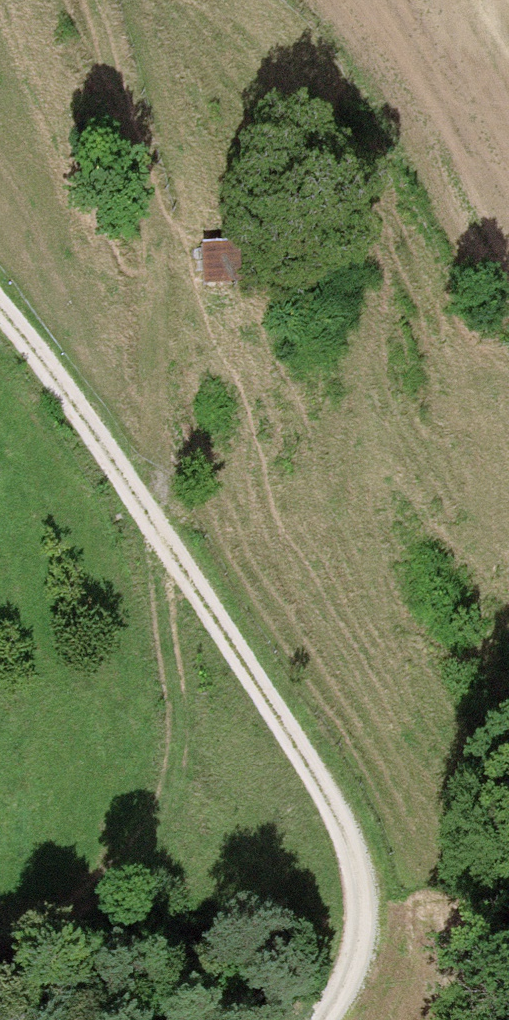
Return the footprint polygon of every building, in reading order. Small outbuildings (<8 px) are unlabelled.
[(210,302),(262,296),(258,254),(206,260),(210,302)]
